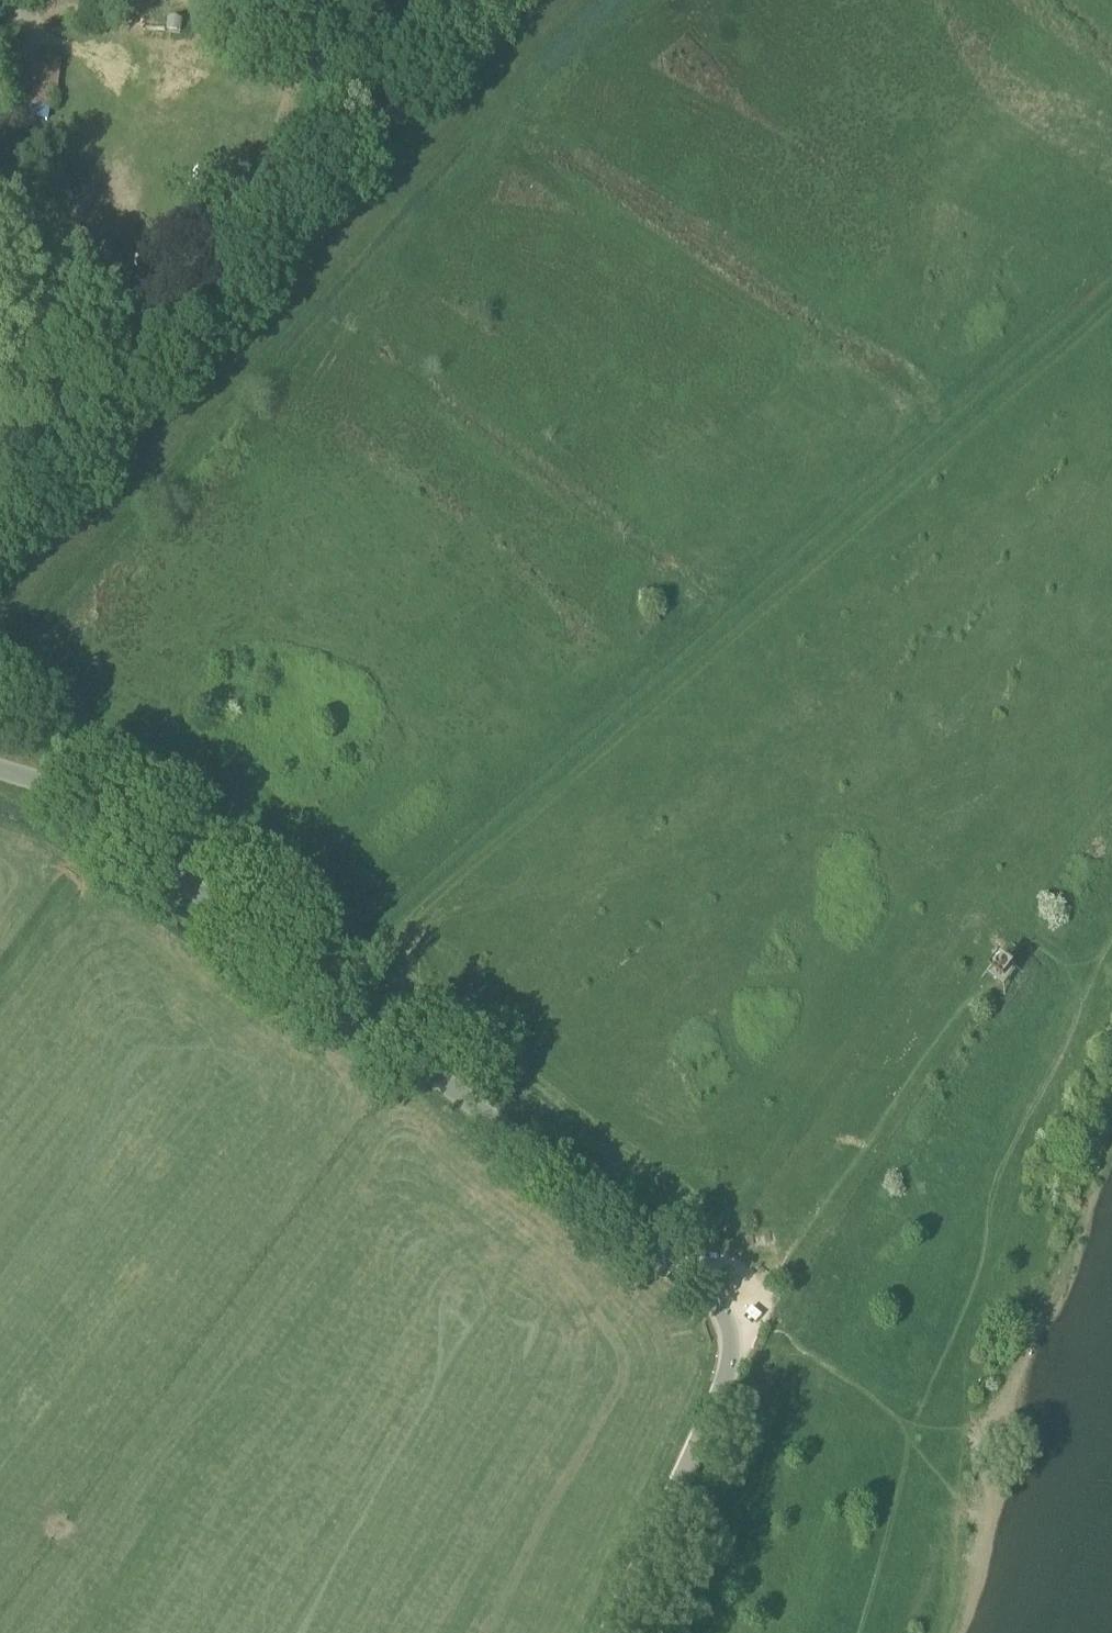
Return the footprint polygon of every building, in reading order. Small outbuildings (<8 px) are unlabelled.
[(62,63),(18,68),(15,103),(56,110),(62,63)]
